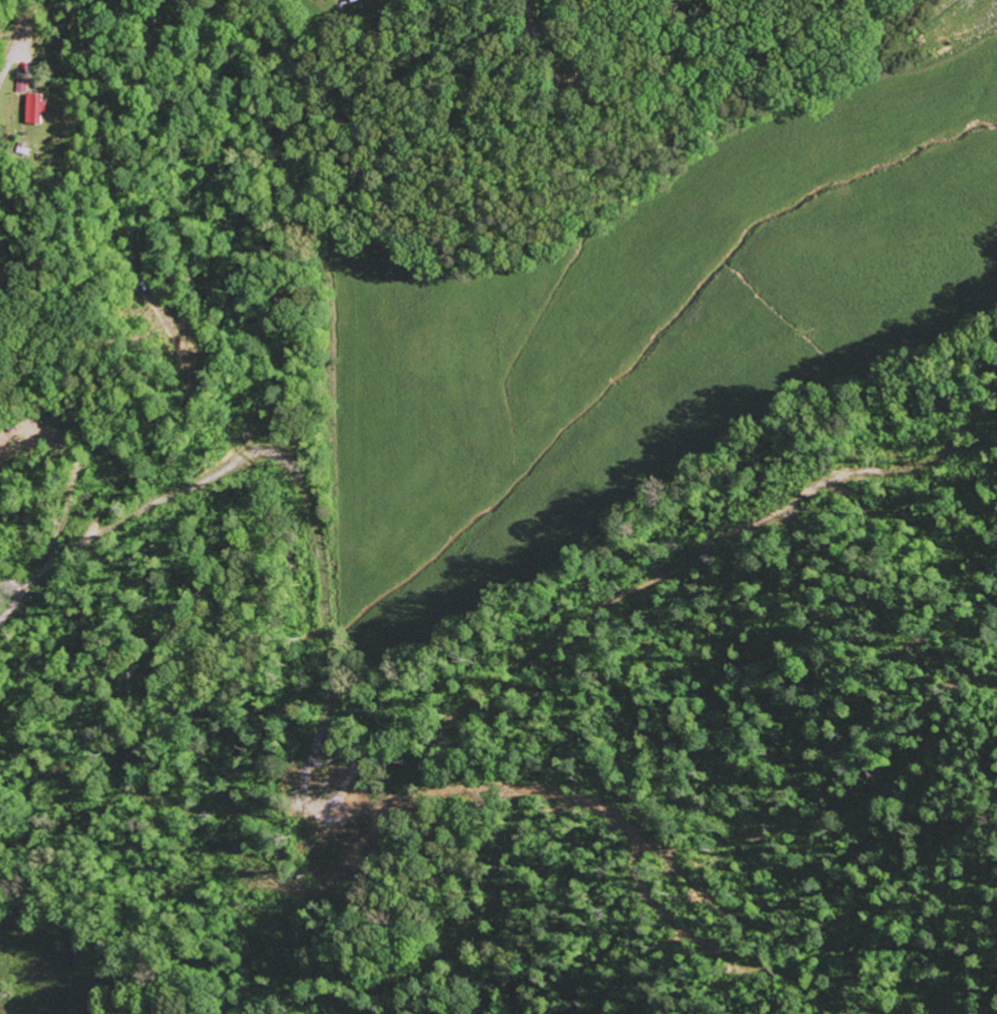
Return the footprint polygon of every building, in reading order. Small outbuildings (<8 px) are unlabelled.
[(28,80),(16,78),(15,91),(26,92),(28,80)] [(25,124),(40,125),(41,113),(44,113),(44,95),(26,94),(25,124)]
